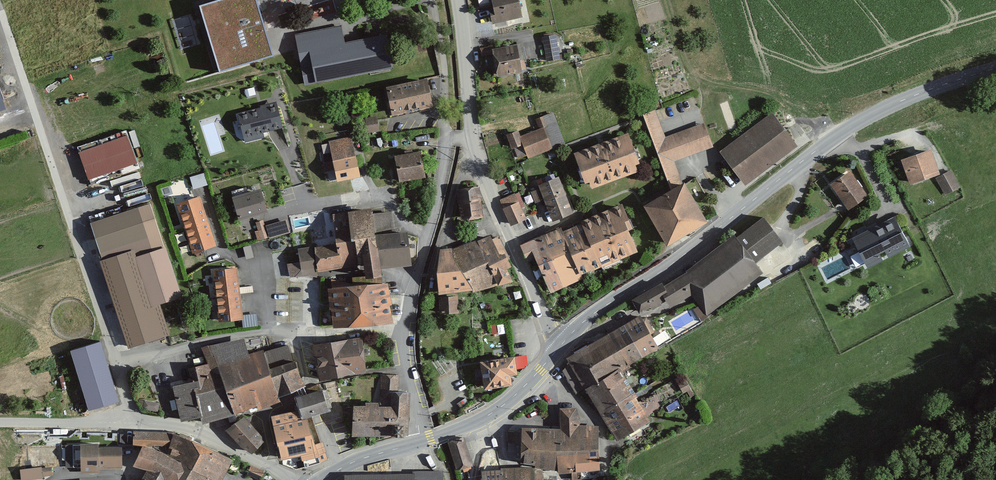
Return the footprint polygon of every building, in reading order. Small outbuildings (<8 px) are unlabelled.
[(274,56),(257,0),(216,0),(200,5),(220,72),(274,56)] [(492,23),(521,17),(517,0),(488,0),(492,23)] [(342,24),(295,33),(305,84),(393,67),(386,33),(345,41),(342,24)] [(542,36),(547,61),(561,58),(557,34),(542,36)] [(493,53),(498,75),(523,71),(518,41),(480,48),(482,55),(493,53)] [(386,86),(393,114),(434,105),(427,77),(386,86)] [(278,103),(238,112),(245,141),(264,136),(263,131),(284,126),(278,103)] [(682,181),(675,160),(714,146),(705,122),(666,136),(656,108),(643,113),(670,186),(682,181)] [(506,134),(516,159),(527,155),(528,158),(566,143),(553,111),(535,118),(539,128),(521,135),(518,129),(506,134)] [(745,185),(798,145),(772,111),(719,150),(727,160),(745,185)] [(367,132),(380,130),(377,115),(365,117),(367,132)] [(589,180),(592,188),(639,171),(635,163),(640,161),(629,131),(574,151),(585,182),(589,180)] [(80,151),(89,178),(138,162),(128,135),(80,151)] [(335,169),(338,181),(361,176),(352,136),(329,140),(333,159),(323,161),(325,171),(335,169)] [(910,183),(941,172),(931,147),(901,158),(910,183)] [(395,153),(400,180),(426,176),(421,149),(395,153)] [(851,169),(830,183),(848,209),(869,195),(851,169)] [(935,179),(945,196),(959,188),(949,171),(935,179)] [(190,176),(194,189),(208,184),(204,172),(190,176)] [(552,221),(574,212),(559,175),(538,184),(552,221)] [(643,204),(667,244),(708,220),(685,180),(643,204)] [(460,220),(483,218),(480,187),(457,189),(460,220)] [(233,195),(239,219),(268,211),(261,188),(233,195)] [(531,191),(535,202),(542,200),(538,189),(531,191)] [(500,199),(511,225),(527,218),(515,192),(500,199)] [(192,252),(216,245),(200,195),(177,203),(192,252)] [(134,248),(136,255),(164,246),(150,202),(91,221),(102,258),(134,248)] [(582,222),(601,265),(602,266),(639,250),(629,228),(633,226),(622,202),(581,220),(582,222)] [(373,206),(351,209),(354,235),(358,263),(364,263),(366,280),(382,278),(381,268),(376,233),(374,212),(373,206)] [(336,241),(354,235),(351,209),(333,213),(336,241)] [(374,212),(376,233),(381,268),(412,264),(407,230),(392,232),(389,210),(374,212)] [(852,237),(868,268),(883,260),(880,252),(885,249),(888,257),(910,246),(895,215),(852,237)] [(287,219),(266,225),(270,239),(291,233),(287,219)] [(658,295),(662,301),(668,310),(689,295),(703,314),(763,272),(755,261),(780,244),(762,219),(735,237),(733,234),(662,285),(665,290),(658,295)] [(255,231),(257,241),(269,238),(263,220),(256,222),(258,230),(255,231)] [(582,222),(562,230),(582,273),(601,265),(582,222)] [(584,278),(582,273),(562,230),(561,226),(541,235),(564,287),(584,278)] [(491,234),(460,246),(473,289),(474,291),(513,281),(507,267),(511,265),(505,251),(500,253),(491,234)] [(358,263),(354,235),(336,241),(342,267),(358,263)] [(536,258),(551,293),(564,287),(541,235),(521,244),(528,261),(536,258)] [(318,271),(342,267),(336,241),(315,247),(318,271)] [(288,263),(290,278),(317,276),(312,245),(298,248),(300,261),(288,263)] [(135,256),(151,306),(160,303),(182,296),(166,246),(164,246),(136,255),(135,256)] [(439,294),(473,289),(460,246),(441,247),(437,270),(439,294)] [(170,334),(160,303),(151,306),(135,256),(136,255),(134,248),(102,258),(100,259),(128,347),(170,334)] [(218,321),(243,318),(238,266),(213,269),(218,321)] [(328,286),(333,326),(393,321),(389,281),(328,286)] [(632,298),(640,313),(662,301),(658,295),(665,290),(662,285),(661,282),(632,298)] [(458,295),(439,296),(440,313),(459,312),(458,295)] [(607,332),(625,367),(658,349),(638,315),(607,332)] [(576,393),(586,388),(619,370),(625,367),(607,332),(565,357),(569,365),(562,370),(576,393)] [(312,343),(319,380),(367,370),(363,336),(312,343)] [(259,409),(280,401),(279,395),(264,350),(263,348),(249,352),(244,337),(210,344),(234,414),(257,405),(259,409)] [(200,422),(234,414),(210,344),(200,351),(201,363),(186,366),(190,382),(170,387),(179,422),(199,417),(200,422)] [(279,395),(306,385),(288,344),(264,350),(279,395)] [(480,360),(485,388),(512,384),(511,374),(518,372),(515,354),(480,360)] [(121,402),(106,357),(74,367),(89,412),(121,402)] [(586,388),(615,440),(649,421),(619,370),(586,388)] [(379,373),(378,401),(366,401),(366,404),(353,404),(352,434),(409,435),(410,390),(397,390),(397,373),(379,373)] [(303,417),(329,409),(322,387),(296,395),(303,417)] [(160,403),(139,399),(143,409),(158,412),(160,403)] [(594,470),(600,467),(597,431),(591,425),(578,424),(578,409),(574,404),(562,404),(559,407),(559,426),(507,429),(507,453),(521,465),(531,469),(556,471),(556,474),(572,474),(574,479),(594,476),(594,470)] [(307,417),(301,418),(299,408),(271,415),(281,459),(301,454),(302,460),(319,456),(321,462),(328,459),(323,441),(316,443),(307,417)] [(265,439),(245,415),(226,429),(252,453),(265,439)] [(205,479),(215,479),(230,459),(172,433),(132,433),(131,447),(135,450),(205,479)] [(456,471),(473,465),(462,437),(446,443),(456,471)] [(68,442),(68,467),(119,467),(119,444),(98,445),(98,442),(68,442)] [(135,450),(127,464),(139,472),(136,479),(205,479),(135,450)] [(249,469),(262,476),(265,471),(251,464),(249,469)] [(22,479),(29,479),(43,478),(43,476),(42,467),(42,466),(20,468),(22,479)] [(42,467),(43,476),(53,475),(52,466),(42,467)] [(411,470),(376,469),(376,476),(343,475),(342,479),(411,479),(411,470)] [(411,479),(442,479),(443,471),(411,470),(411,479)] [(534,474),(500,476),(500,471),(479,472),(479,479),(534,479),(534,474)]
